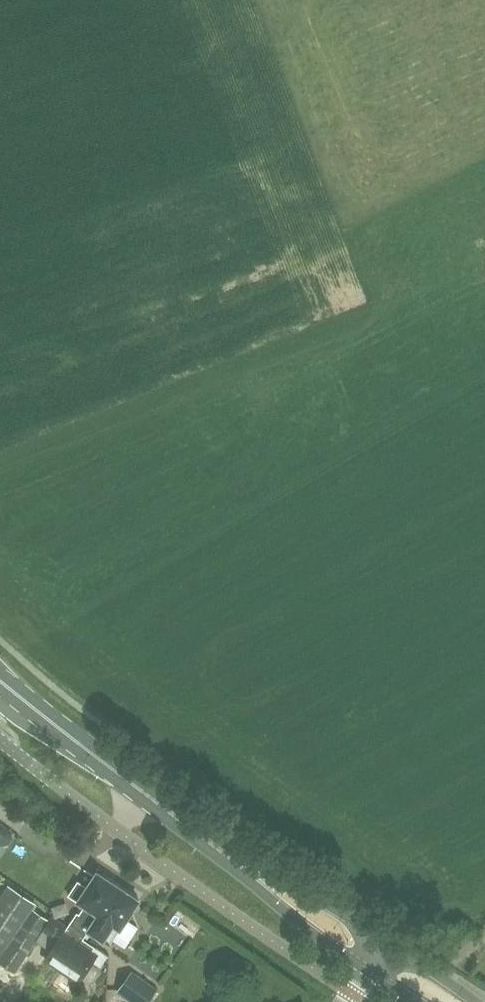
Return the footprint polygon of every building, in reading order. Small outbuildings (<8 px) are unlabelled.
[(2,845),(10,844),(14,838),(13,830),(2,823),(0,823),(0,844),(2,845)] [(66,928),(83,938),(116,885),(112,883),(114,879),(103,872),(101,875),(97,873),(87,888),(79,883),(69,896),(84,906),(78,914),(76,913),(66,928)] [(124,891),(116,885),(83,938),(83,939),(88,932),(109,946),(139,901),(135,898),(138,895),(127,887),(124,891)] [(0,898),(0,963),(15,972),(48,921),(32,910),(30,914),(2,895),(0,898)] [(83,939),(83,938),(66,928),(45,959),(78,981),(97,954),(92,951),(95,947),(83,939)] [(132,971),(117,991),(132,1001),(148,1001),(157,990),(132,971)]
